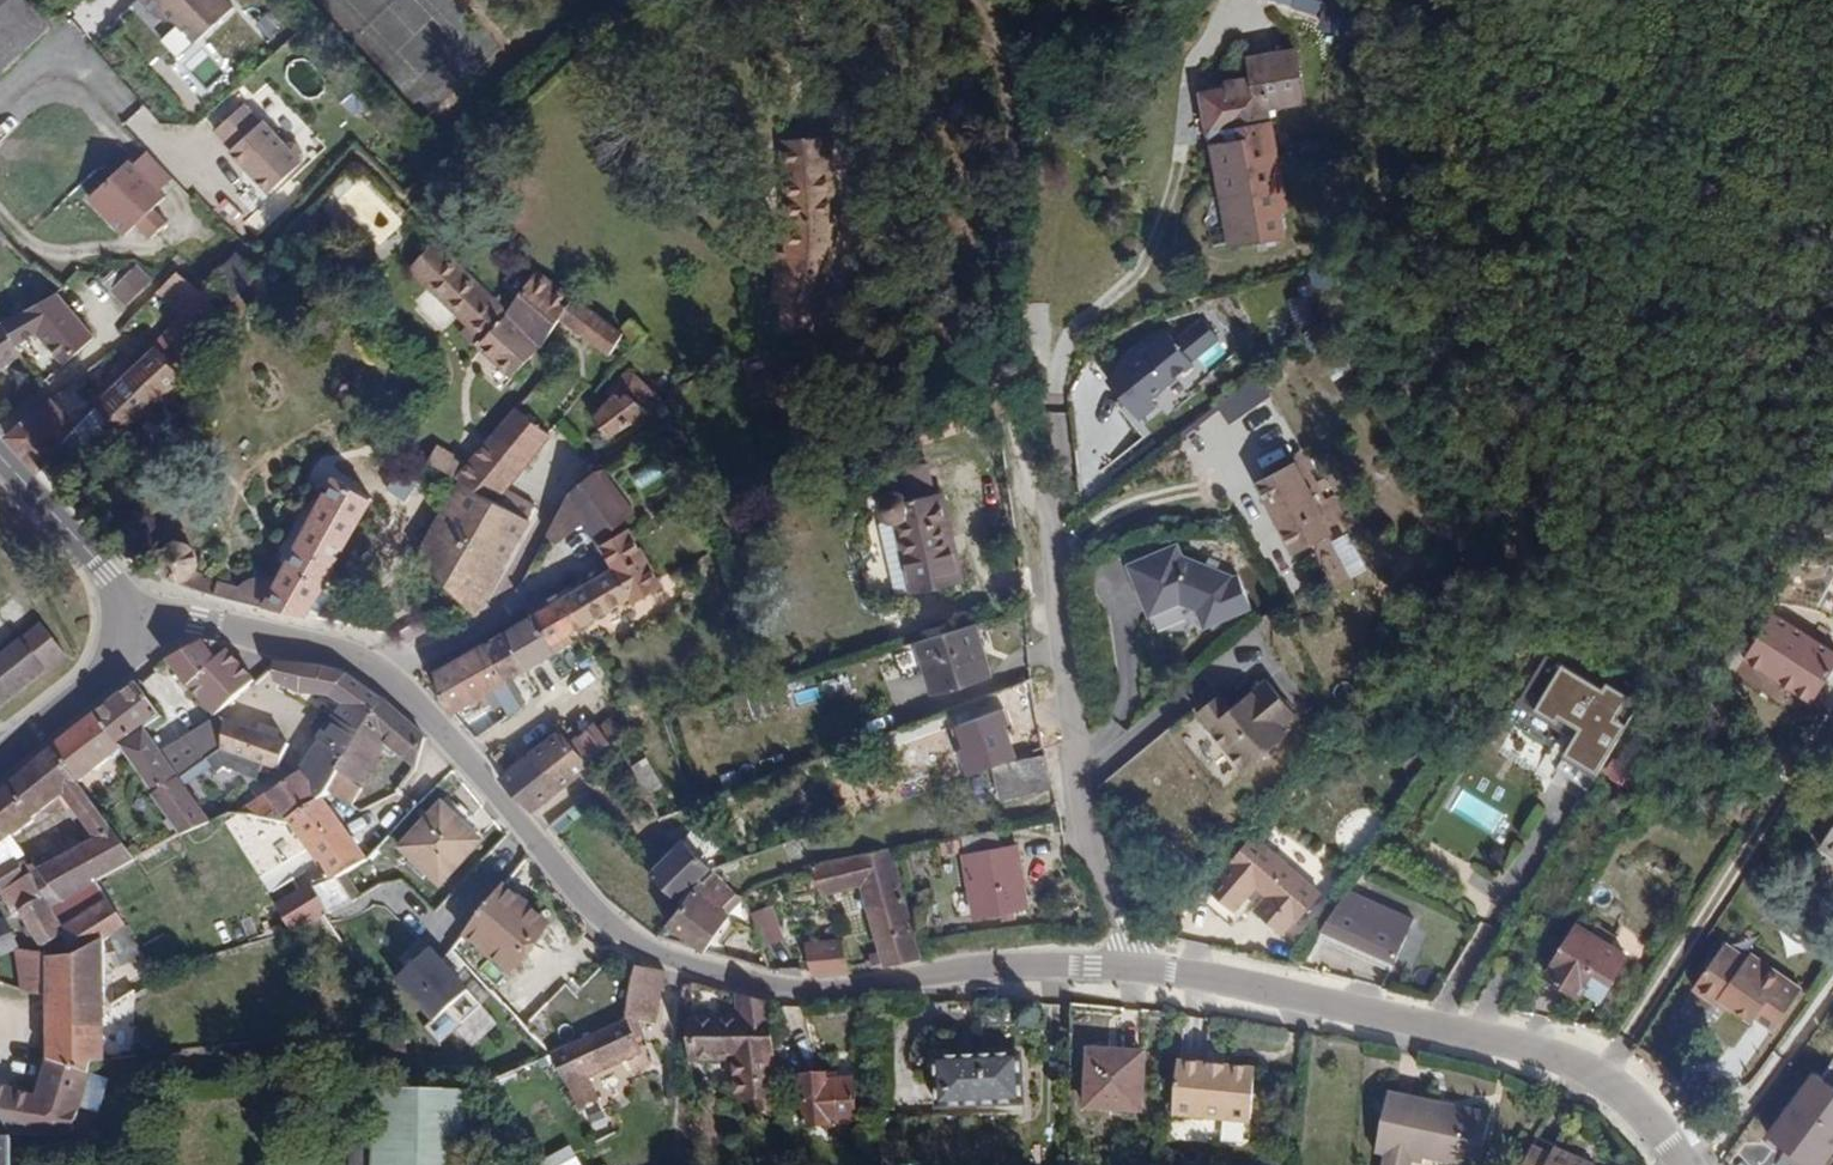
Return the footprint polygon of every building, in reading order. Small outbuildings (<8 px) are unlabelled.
[(48,26),(24,0),(0,0),(0,72),(48,26)] [(160,19),(177,25),(196,42),(230,10),(221,0),(143,0),(160,19)] [(1323,15),(1320,28),(1349,38),(1360,1),(1357,0),(1276,0),(1323,15)] [(1266,107),(1305,101),(1295,49),(1249,57),(1252,77),(1225,82),(1226,88),(1201,91),(1210,145),(1224,142),(1241,240),(1279,234),(1275,210),(1284,208),(1266,107)] [(243,107),(216,133),(233,151),(231,154),(246,170),(248,167),(259,180),(257,181),(271,196),(303,166),(303,154),(296,146),(285,146),(263,122),(261,125),(243,107)] [(788,224),(784,327),(814,329),(817,294),(828,296),(828,224),(836,223),(830,138),(782,142),(788,224)] [(1303,155),(1318,153),(1316,140),(1301,141),(1303,155)] [(148,149),(132,163),(157,189),(171,178),(148,149)] [(132,163),(126,157),(86,197),(123,233),(137,222),(154,207),(165,197),(157,189),(132,163)] [(154,207),(137,222),(149,236),(166,221),(154,207)] [(408,268),(518,375),(546,347),(509,311),(438,240),(408,268)] [(215,279),(237,299),(243,293),(261,272),(238,253),(215,279)] [(112,290),(124,303),(150,278),(135,265),(112,290)] [(536,271),(509,311),(546,347),(563,320),(610,355),(624,332),(585,301),(570,299),(536,271)] [(178,365),(225,312),(179,273),(161,292),(182,314),(155,343),(158,346),(178,365)] [(5,320),(18,345),(38,333),(65,364),(96,337),(60,293),(5,320)] [(98,403),(124,430),(173,387),(181,380),(251,303),(243,293),(237,299),(225,312),(178,365),(158,346),(105,395),(98,403)] [(1161,338),(1145,348),(1170,388),(1187,377),(1182,368),(1229,337),(1227,335),(1255,318),(1242,299),(1215,316),(1210,307),(1182,325),(1178,319),(1158,332),(1161,338)] [(21,352),(18,345),(5,320),(0,323),(0,369),(21,352)] [(594,418),(611,436),(631,423),(650,414),(663,399),(630,372),(626,376),(622,372),(603,390),(611,398),(594,418)] [(6,436),(37,472),(79,427),(51,399),(6,436)] [(497,436),(532,462),(552,434),(519,408),(497,436)] [(462,482),(502,504),(532,462),(497,436),(462,482)] [(447,471),(456,452),(435,442),(426,461),(447,471)] [(1334,530),(1296,463),(1257,485),(1295,552),(1334,530)] [(571,493),(567,501),(584,519),(589,514),(607,528),(632,507),(597,468),(571,493)] [(158,560),(161,571),(163,578),(174,585),(205,591),(306,616),(318,595),(371,497),(336,476),(281,577),(269,574),(257,576),(247,580),(237,586),(201,574),(201,566),(201,559),(198,551),(194,547),(184,543),(174,542),(167,546),(162,550),(158,560)] [(419,555),(476,615),(482,613),(535,522),(502,504),(462,482),(419,555)] [(899,521),(912,589),(965,577),(945,492),(913,501),(909,496),(903,491),(894,489),(884,494),(881,501),(882,510),(887,518),(896,523),(899,521)] [(547,589),(526,601),(533,614),(550,643),(628,598),(631,603),(664,585),(632,527),(602,544),(615,567),(554,601),(547,589)] [(1149,546),(1168,599),(1200,588),(1216,596),(1222,614),(1271,597),(1258,563),(1253,565),(1206,544),(1200,528),(1149,546)] [(318,595),(306,616),(318,619),(329,599),(318,595)] [(508,629),(530,669),(556,654),(550,643),(533,614),(508,629)] [(1770,617),(1741,664),(1809,705),(1832,667),(1832,656),(1770,617)] [(68,656),(45,623),(0,657),(0,704),(68,656)] [(917,641),(932,690),(992,672),(978,623),(917,641)] [(486,642),(507,682),(530,669),(508,629),(486,642)] [(188,689),(212,713),(215,711),(250,680),(215,645),(198,640),(167,659),(188,689)] [(438,669),(451,712),(507,682),(486,642),(438,669)] [(1597,772),(1625,724),(1614,718),(1627,695),(1604,681),(1600,688),(1542,655),(1524,687),(1540,696),(1533,709),(1555,722),(1558,716),(1578,727),(1571,739),(1564,752),(1597,772)] [(293,771),(322,789),(326,783),(335,769),(379,698),(345,673),(320,665),(298,663),(273,661),(273,680),(300,692),(322,695),(338,704),(293,771)] [(1230,676),(1206,692),(1250,759),(1300,726),(1294,717),(1310,706),(1282,665),(1241,692),(1230,676)] [(1031,679),(988,689),(993,708),(1035,699),(1031,679)] [(51,749),(73,780),(117,746),(136,729),(155,715),(131,682),(92,715),(84,722),(51,749)] [(1540,696),(1524,687),(1517,701),(1533,709),(1540,696)] [(1625,724),(1638,701),(1627,695),(1614,718),(1625,724)] [(422,734),(379,698),(335,769),(357,784),(382,742),(414,769),(422,734)] [(176,776),(203,758),(216,749),(221,720),(215,711),(212,713),(213,718),(155,755),(136,729),(117,746),(150,794),(176,776)] [(1413,730),(1416,716),(1406,712),(1402,728),(1413,730)] [(1552,729),(1571,739),(1578,727),(1558,716),(1555,722),(1552,729)] [(571,741),(588,763),(626,735),(612,717),(600,723),(596,719),(571,741)] [(280,742),(221,720),(216,749),(203,758),(214,772),(221,765),(254,776),(259,763),(273,767),(280,742)] [(534,755),(558,788),(588,763),(571,741),(563,731),(534,755)] [(1631,743),(1649,755),(1655,746),(1637,734),(1631,743)] [(1631,785),(1649,755),(1631,743),(1612,774),(1631,785)] [(0,792),(0,831),(5,837),(30,818),(27,815),(59,791),(88,838),(32,868),(26,857),(19,860),(14,853),(4,851),(0,845),(0,890),(28,874),(40,898),(47,905),(131,858),(73,780),(51,749),(0,792)] [(1555,768),(1589,788),(1597,772),(1564,752),(1555,768)] [(502,777),(530,810),(558,788),(534,755),(502,777)] [(633,763),(649,794),(664,786),(649,755),(633,763)] [(997,766),(1003,797),(1053,787),(1047,756),(997,766)] [(357,784),(335,769),(326,783),(351,800),(361,786),(357,784)] [(264,792),(284,818),(317,797),(322,789),(293,771),(264,792)] [(176,776),(150,794),(180,834),(209,823),(176,776)] [(284,818),(327,877),(362,857),(317,797),(284,818)] [(482,840),(437,798),(391,847),(436,889),(482,840)] [(564,814),(550,826),(558,836),(573,825),(564,814)] [(650,870),(685,904),(718,868),(735,861),(700,822),(650,870)] [(965,834),(977,916),(1030,908),(1020,840),(1003,843),(1001,829),(965,834)] [(1822,846),(1832,854),(1832,829),(1822,846)] [(1299,921),(1322,893),(1252,834),(1199,896),(1232,925),(1250,906),(1295,943),(1307,928),(1299,921)] [(942,840),(944,853),(961,850),(960,838),(942,840)] [(871,950),(875,968),(922,958),(897,847),(856,854),(864,884),(880,947),(871,950)] [(864,884),(856,854),(812,863),(824,892),(864,884)] [(685,904),(667,924),(704,952),(732,912),(722,900),(730,882),(718,868),(685,904)] [(1342,883),(1347,875),(1337,868),(1331,876),(1342,883)] [(0,890),(0,894),(9,914),(17,910),(40,898),(28,874),(0,890)] [(312,881),(281,899),(299,929),(329,914),(312,881)] [(549,925),(500,884),(456,936),(505,977),(549,925)] [(1361,894),(1345,887),(1318,926),(1325,929),(1339,899),(1356,908),(1361,894)] [(1413,916),(1361,894),(1356,908),(1339,899),(1325,929),(1395,960),(1413,916)] [(103,897),(60,926),(62,932),(68,949),(101,938),(122,925),(103,897)] [(39,947),(62,932),(60,926),(47,905),(40,898),(17,910),(39,947)] [(752,904),(767,945),(786,937),(770,898),(752,904)] [(362,903),(338,923),(369,960),(394,939),(362,903)] [(260,936),(277,932),(270,907),(252,912),(260,936)] [(838,913),(821,915),(823,930),(841,927),(838,913)] [(14,950),(1,917),(0,917),(0,955),(14,950)] [(1599,922),(1592,932),(1611,944),(1617,934),(1599,922)] [(1611,944),(1592,932),(1578,924),(1547,975),(1580,994),(1585,988),(1602,998),(1629,955),(1611,944)] [(142,958),(122,925),(101,938),(101,972),(142,958)] [(1316,930),(1305,948),(1322,959),(1334,941),(1316,930)] [(101,972),(101,938),(68,949),(44,955),(43,992),(44,1059),(85,1072),(92,1062),(101,1059),(101,1021),(101,1002),(101,972)] [(843,938),(809,942),(816,975),(852,971),(843,938)] [(1718,998),(1727,1006),(1751,1024),(1754,1019),(1772,1032),(1800,991),(1750,954),(1745,960),(1724,944),(1692,988),(1714,1005),(1718,998)] [(468,988),(429,946),(391,981),(430,1023),(468,988)] [(19,986),(43,992),(44,955),(14,950),(19,986)] [(665,968),(632,962),(622,1017),(656,1023),(665,968)] [(722,989),(683,978),(687,1058),(731,1059),(732,1097),(749,1098),(749,1107),(774,1106),(766,1002),(739,994),(739,1018),(721,1016),(722,989)] [(498,1004),(520,1028),(545,1004),(523,981),(498,1004)] [(1722,1012),(1727,1006),(1718,998),(1714,1005),(1722,1012)] [(113,1001),(101,1002),(101,1021),(112,1020),(113,1001)] [(548,1055),(573,1106),(592,1096),(582,1076),(636,1049),(633,1044),(622,1017),(548,1055)] [(656,1023),(622,1017),(633,1044),(654,1047),(656,1023)] [(1143,1050),(1083,1047),(1080,1110),(1140,1113),(1143,1050)] [(1020,1107),(1019,1052),(930,1054),(931,1109),(1020,1107)] [(44,1059),(31,1092),(25,1090),(24,1084),(5,1080),(4,1084),(0,1083),(0,1132),(67,1134),(85,1072),(44,1059)] [(1252,1067),(1174,1060),(1168,1116),(1246,1123),(1252,1067)] [(828,1072),(800,1073),(802,1123),(823,1122),(823,1131),(863,1130),(862,1091),(851,1092),(850,1077),(828,1078),(828,1072)] [(469,1093),(376,1091),(375,1137),(353,1137),(352,1164),(468,1164),(469,1093)] [(1407,1159),(1420,1162),(1421,1154),(1474,1164),(1485,1113),(1385,1093),(1373,1152),(1384,1154),(1381,1164),(1406,1164),(1407,1159)] [(1832,1150),(1832,1124),(1795,1097),(1768,1135),(1809,1164),(1822,1164),(1832,1150)] [(0,1140),(0,1164),(14,1164),(14,1140),(0,1140)] [(1587,1164),(1547,1147),(1545,1152),(1530,1145),(1521,1164),(1587,1164)]
